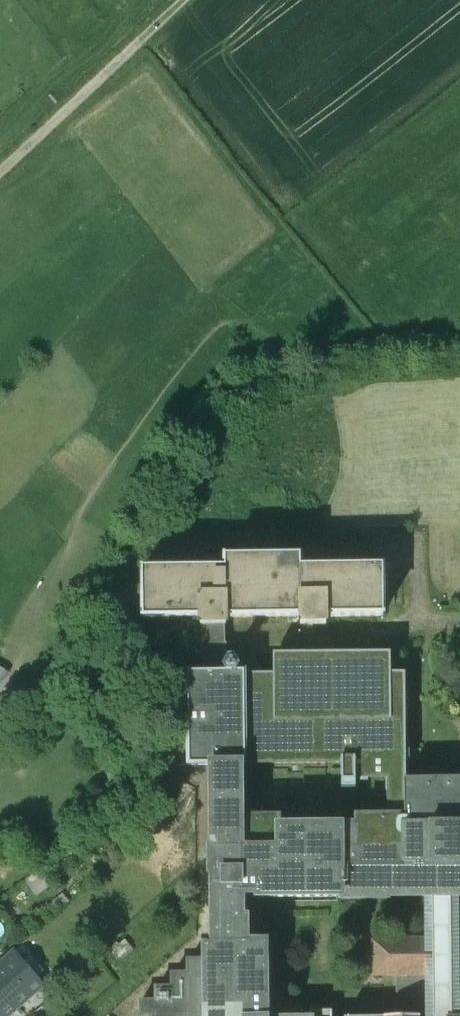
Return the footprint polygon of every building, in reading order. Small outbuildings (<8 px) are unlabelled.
[(409,779),(407,671),(393,671),(393,656),(274,657),(274,671),(244,671),(225,671),(225,623),(227,623),(227,617),(302,616),(302,624),(328,623),(328,616),(386,615),(383,566),(301,567),(301,557),(224,558),(224,568),(142,569),(143,618),(201,617),(201,625),(205,625),(204,673),(189,673),(191,764),(213,764),(213,848),(210,848),(210,873),(213,873),(213,946),(207,946),(207,960),(190,960),(190,974),(174,975),(174,989),(157,989),(157,1003),(142,1003),(142,1015),(267,1015),(267,943),(248,943),(248,918),(244,918),(244,893),(259,893),(259,896),(345,896),(345,898),(389,898),(389,896),(432,896),(432,908),(429,908),(429,929),(432,929),(432,940),(432,977),(432,1015),(459,1015),(459,967),(452,967),(452,965),(450,965),(449,895),(459,895),(459,779),(409,779)] [(380,977),(432,977),(432,940),(378,940),(378,933),(356,934),(356,981),(380,981),(380,977)] [(44,986),(14,951),(0,963),(0,1015),(11,1015),(44,986)]
